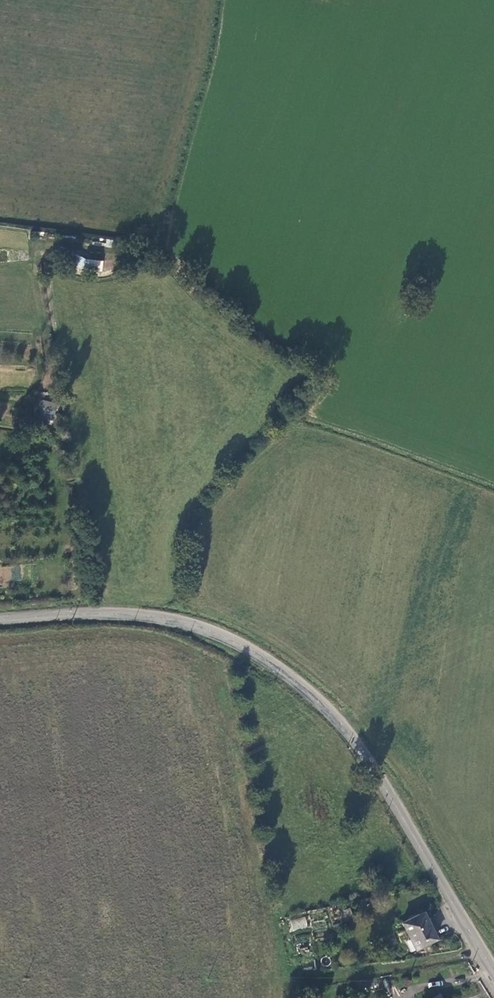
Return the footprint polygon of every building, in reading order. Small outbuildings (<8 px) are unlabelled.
[(73,268),(102,271),(103,260),(74,256),(73,268)] [(56,403),(43,401),(40,419),(53,421),(56,403)] [(2,580),(10,581),(12,567),(4,566),(2,580)] [(430,932),(420,915),(401,926),(417,951),(438,939),(432,931),(430,932)] [(306,917),(289,919),(291,930),(307,928),(306,917)]
